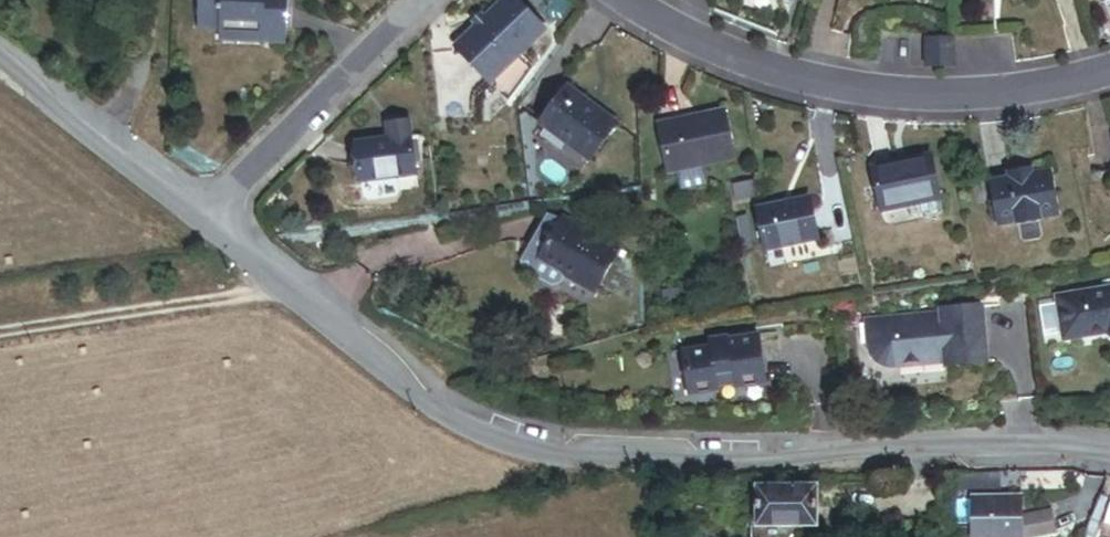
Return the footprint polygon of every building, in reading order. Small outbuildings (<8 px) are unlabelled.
[(274,37),(275,0),(188,0),(188,22),(208,23),(254,25),(253,36),(274,37)] [(501,76),(554,23),(532,0),(507,0),(466,41),(501,76)] [(207,35),(253,36),(254,25),(208,23),(207,35)] [(595,153),(622,116),(573,80),(546,118),(595,153)] [(675,173),(741,161),(732,111),(666,123),(675,173)] [(417,170),(412,131),(358,139),(365,189),(402,184),(400,173),(417,170)] [(888,206),(947,193),(937,150),(879,163),(888,206)] [(1046,211),(1065,207),(1057,166),(1038,169),(1037,161),(1016,164),(1018,173),(996,176),(1004,219),(1024,215),(1025,220),(1047,216),(1046,211)] [(774,246),(824,234),(815,195),(765,207),(774,246)] [(625,236),(568,205),(565,210),(552,203),(526,250),(528,257),(557,274),(564,271),(568,265),(599,282),(625,236)] [(1055,303),(1059,348),(1099,344),(1109,354),(1109,297),(1055,303)] [(983,357),(980,300),(939,302),(940,306),(926,306),(926,310),(918,311),(918,307),(864,309),(865,333),(867,338),(873,351),(882,355),(895,357),(945,355),(946,359),(983,357)] [(730,385),(759,385),(759,335),(710,336),(710,340),(683,340),(683,386),(713,386),(713,380),(729,379),(730,385)] [(758,523),(814,526),(816,482),(761,478),(758,523)] [(1019,515),(1019,501),(968,502),(969,536),(1020,536),(1019,515)] [(1049,510),(1019,515),(1020,536),(1039,536),(1053,535),(1049,510)]
